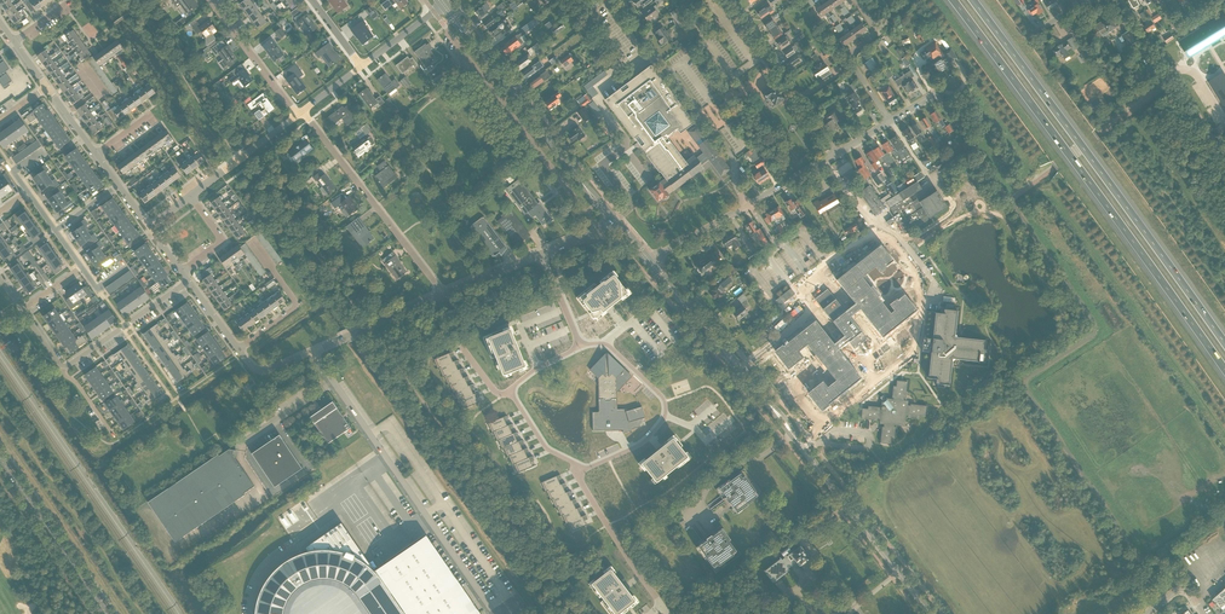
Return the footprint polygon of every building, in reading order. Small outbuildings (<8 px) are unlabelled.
[(9,0),(1,6),(5,12),(13,6),(10,3),(12,2),(11,0),(9,0),(8,0),(9,0)] [(37,0),(22,0),(31,12),(34,10),(36,11),(38,10),(42,7),(37,0)] [(197,5),(194,0),(192,1),(191,0),(172,0),(177,7),(181,4),(187,12),(197,5)] [(240,4),(242,8),(241,8),(244,11),(253,4),(250,0),(245,0),(240,4)] [(281,2),(286,8),(295,1),(294,0),(284,0),(281,2)] [(329,1),(338,13),(347,6),(343,0),(330,0),(329,1)] [(384,3),(388,9),(396,3),(401,9),(408,3),(406,0),(388,0),(384,3)] [(686,0),(678,6),(680,9),(688,4),(686,0)] [(834,8),(838,5),(840,4),(837,0),(830,0),(829,1),(834,8)] [(846,0),(837,0),(840,4),(843,8),(847,14),(849,12),(842,2),(846,0)] [(1029,10),(1032,15),(1037,13),(1038,15),(1044,12),(1039,3),(1040,3),(1038,0),(1035,0),(1034,1),(1036,5),(1033,7),(1029,10)] [(1049,10),(1057,5),(1054,0),(1048,0),(1049,2),(1045,5),(1049,10)] [(1133,9),(1134,9),(1140,5),(1137,0),(1128,0),(1133,9)] [(823,5),(828,12),(834,8),(829,1),(823,5)] [(488,10),(495,5),(492,2),(484,8),(482,6),(474,12),(481,20),(488,14),(485,10),(486,9),(488,10)] [(499,12),(502,9),(506,7),(503,3),(496,8),(499,12)] [(253,4),(244,11),(245,11),(247,14),(246,15),(248,17),(249,16),(249,17),(258,10),(253,4)] [(5,12),(9,18),(17,12),(15,9),(16,8),(14,5),(13,6),(5,12)] [(653,7),(643,15),(648,21),(658,14),(657,13),(659,11),(656,5),(653,7)] [(766,7),(757,13),(761,19),(770,13),(771,14),(774,11),(769,5),(766,7)] [(831,17),(828,13),(828,12),(823,5),(816,9),(822,17),(826,14),(833,24),(835,22),(831,16),(831,17)] [(678,8),(671,13),(681,27),(688,22),(678,8)] [(496,14),(483,24),(488,29),(497,23),(495,20),(499,17),(501,18),(506,14),(502,9),(499,12),(496,14)] [(258,10),(249,17),(251,20),(251,21),(253,23),(262,16),(258,10)] [(17,12),(9,18),(14,24),(22,18),(19,15),(21,14),(19,11),(17,12)] [(297,22),(295,23),(299,28),(302,25),(309,34),(317,28),(312,23),(313,22),(307,14),(305,15),(303,12),(294,18),(297,22)] [(1179,43),(1183,41),(1192,54),(1224,33),(1224,14),(1179,43)] [(262,16),(253,23),(253,24),(254,23),(256,26),(255,27),(257,30),(267,22),(262,16)] [(1097,25),(1098,27),(1091,32),(1095,38),(1102,34),(1103,34),(1115,26),(1110,17),(1097,25)] [(1147,25),(1144,27),(1148,33),(1156,27),(1154,24),(1155,23),(1151,18),(1145,22),(1147,25)] [(510,25),(505,19),(498,24),(489,31),(493,36),(502,29),(503,28),(506,32),(508,30),(511,27),(510,25)] [(773,19),(765,25),(770,32),(778,27),(773,19)] [(351,30),(357,38),(358,38),(362,44),(373,36),(369,32),(368,32),(363,26),(366,24),(363,20),(351,30)] [(213,34),(217,31),(209,21),(201,27),(198,23),(193,27),(198,34),(202,32),(206,37),(206,46),(216,39),(213,34)] [(531,21),(521,28),(525,34),(535,26),(531,21)] [(555,35),(564,28),(561,23),(552,30),(555,35)] [(856,27),(861,35),(867,31),(862,23),(856,27)] [(657,38),(662,44),(664,42),(664,43),(665,43),(664,42),(671,37),(671,38),(672,38),(669,35),(673,32),(670,29),(666,32),(663,27),(656,32),(659,36),(657,38)] [(783,34),(778,27),(770,32),(774,39),(783,34)] [(855,39),(861,35),(856,27),(850,31),(855,39)] [(285,35),(280,28),(275,32),(280,39),(285,35)] [(68,43),(70,42),(78,36),(73,30),(66,36),(68,40),(67,41),(68,43)] [(1121,36),(1129,47),(1138,41),(1131,30),(1125,34),(1121,36)] [(849,43),(855,39),(850,31),(844,36),(849,43)] [(801,32),(795,37),(798,41),(804,36),(801,32)] [(506,46),(502,48),(507,55),(515,49),(516,51),(518,50),(517,48),(523,43),(519,38),(521,36),(519,34),(518,35),(515,37),(505,44),(506,46)] [(787,35),(776,42),(782,50),(790,44),(789,44),(792,42),(787,35)] [(1174,39),(1172,35),(1165,40),(1167,43),(1174,39)] [(78,36),(70,42),(73,46),(71,47),(73,49),(74,48),(82,42),(78,36)] [(844,36),(838,40),(843,47),(849,43),(844,36)] [(1068,41),(1063,44),(1057,47),(1058,48),(1053,51),(1057,57),(1062,54),(1065,59),(1071,56),(1068,51),(1072,48),(1074,51),(1080,47),(1074,37),(1068,41)] [(112,44),(118,52),(121,50),(122,52),(125,50),(124,48),(118,40),(112,44)] [(273,40),(263,46),(268,54),(269,53),(275,61),(284,55),(273,40)] [(801,53),(804,51),(798,41),(794,44),(795,45),(784,53),(787,58),(795,53),(794,51),(798,49),(801,53)] [(77,55),(79,54),(87,48),(82,42),(74,48),(77,52),(75,53),(77,55)] [(220,42),(210,49),(216,56),(219,54),(224,60),(220,63),(225,70),(233,63),(231,61),(235,58),(230,51),(231,50),(228,45),(224,48),(222,45),(220,42)] [(926,50),(921,53),(925,59),(930,55),(934,60),(943,54),(935,42),(926,48),(926,50)] [(329,43),(315,53),(318,57),(322,54),(326,60),(325,61),(329,67),(340,59),(331,46),(329,43)] [(538,43),(528,50),(530,54),(540,47),(538,43)] [(106,49),(111,57),(112,57),(115,54),(116,56),(119,54),(118,52),(112,44),(106,49)] [(416,53),(412,56),(429,77),(435,73),(429,66),(438,60),(430,50),(432,49),(430,47),(431,46),(429,44),(427,45),(425,44),(415,52),(416,53)] [(83,60),(91,54),(87,48),(79,54),(81,58),(80,59),(78,61),(79,63),(83,60)] [(826,58),(832,54),(833,56),(835,54),(831,48),(823,53),(826,58)] [(37,56),(42,63),(50,57),(47,53),(49,52),(47,49),(45,51),(37,56)] [(113,58),(112,57),(111,57),(106,49),(100,53),(105,61),(106,61),(109,59),(110,60),(113,58)] [(943,61),(947,58),(950,63),(957,58),(951,49),(944,53),(945,55),(932,64),(938,73),(947,67),(943,61)] [(789,61),(793,66),(800,61),(799,59),(804,56),(807,62),(810,60),(804,51),(801,53),(789,61)] [(93,58),(95,60),(97,63),(99,66),(103,63),(104,65),(107,63),(106,61),(105,61),(100,53),(94,58),(93,58)] [(50,57),(42,63),(46,69),(54,63),(52,59),(53,58),(51,55),(50,57)] [(514,64),(519,72),(528,65),(527,64),(531,61),(527,55),(514,64)] [(568,55),(560,61),(565,67),(573,61),(568,55)] [(901,60),(906,67),(910,64),(905,57),(901,60)] [(1,83),(3,86),(2,87),(4,89),(9,85),(8,83),(11,81),(7,74),(7,73),(6,71),(9,69),(3,61),(4,61),(2,58),(0,60),(0,83),(1,83)] [(405,59),(397,66),(402,73),(413,65),(415,67),(417,65),(412,58),(407,62),(405,59)] [(872,58),(865,63),(873,74),(880,69),(872,58)] [(54,63),(46,69),(51,75),(59,69),(56,65),(58,64),(56,61),(54,63)] [(534,65),(521,74),(525,80),(534,73),(544,66),(540,61),(534,65)] [(816,70),(813,72),(817,78),(820,76),(822,79),(831,74),(829,70),(830,70),(826,63),(825,64),(823,62),(820,64),(815,67),(816,70)] [(245,87),(252,81),(248,76),(250,75),(244,68),(243,69),(240,65),(232,71),(235,75),(236,74),(237,75),(230,80),(234,85),(240,80),(245,87)] [(695,123),(651,65),(606,99),(665,178),(659,183),(660,183),(650,190),(658,201),(663,198),(664,199),(665,199),(666,199),(667,199),(667,198),(668,197),(669,195),(669,194),(668,194),(673,189),(674,190),(703,168),(701,166),(709,160),(721,176),(730,169),(697,126),(688,132),(688,133),(680,139),(694,156),(686,162),(668,138),(678,130),(680,134),(695,123)] [(59,69),(51,75),(55,81),(63,75),(60,71),(62,70),(60,67),(59,69)] [(306,88),(296,74),(298,72),(294,68),(287,74),(289,78),(286,80),(297,95),(306,88)] [(883,71),(889,79),(892,76),(887,69),(883,71)] [(550,77),(547,74),(545,71),(529,83),(530,85),(530,86),(532,88),(533,88),(534,88),(544,81),(543,80),(544,79),(545,81),(550,77)] [(604,71),(583,86),(592,98),(598,94),(592,86),(607,75),(604,71)] [(913,91),(918,88),(912,79),(911,78),(914,76),(910,71),(899,78),(901,81),(903,79),(905,82),(906,81),(913,91)] [(55,81),(59,87),(68,81),(67,81),(65,77),(67,76),(65,74),(63,75),(55,81)] [(64,93),(72,87),(69,83),(79,76),(77,74),(69,80),(67,81),(68,81),(59,87),(64,93)] [(386,74),(378,80),(386,91),(388,94),(396,88),(397,88),(400,85),(395,79),(392,82),(386,74)] [(1222,74),(1209,82),(1208,82),(1224,109),(1224,79),(1222,74)] [(411,84),(406,77),(401,80),(407,88),(411,84)] [(902,86),(908,95),(913,91),(906,81),(905,82),(903,79),(901,81),(899,78),(895,81),(898,86),(901,84),(902,86)] [(771,89),(763,95),(768,102),(768,103),(770,106),(772,106),(773,108),(782,101),(783,101),(784,101),(784,99),(785,98),(772,80),(767,83),(771,89)] [(64,93),(68,99),(76,93),(74,89),(79,85),(77,83),(72,87),(64,93)] [(138,94),(144,102),(150,98),(144,90),(139,83),(137,85),(139,89),(136,91),(137,92),(138,94)] [(144,90),(150,98),(156,93),(150,85),(149,84),(146,85),(147,87),(144,90)] [(889,86),(880,92),(886,101),(887,100),(890,106),(897,102),(893,96),(895,95),(889,86)] [(367,88),(359,94),(370,108),(375,105),(377,108),(384,102),(380,97),(375,100),(367,88)] [(73,105),(81,99),(78,95),(80,94),(79,94),(82,92),(81,90),(76,93),(68,99),(73,105)] [(550,109),(560,102),(556,97),(560,94),(558,91),(552,96),(553,97),(552,98),(552,97),(548,100),(548,101),(545,103),(550,109)] [(132,98),(138,106),(144,102),(138,94),(137,92),(134,94),(135,96),(132,98)] [(853,115),(862,110),(861,109),(862,108),(857,101),(859,99),(855,92),(847,97),(848,97),(845,99),(844,100),(845,102),(848,106),(851,105),(853,109),(850,110),(853,115)] [(257,105),(260,102),(265,109),(261,112),(260,110),(254,114),(259,120),(275,109),(263,93),(253,101),(250,97),(245,101),(252,110),(257,106),(257,105)] [(586,102),(580,106),(582,108),(592,101),(588,95),(585,97),(585,98),(586,102)] [(131,111),(138,106),(132,98),(131,97),(128,99),(129,100),(126,103),(131,111)] [(120,107),(125,115),(131,111),(126,103),(125,101),(122,103),(123,105),(120,107)] [(85,105),(77,110),(81,117),(89,111),(87,107),(88,106),(87,103),(85,105)] [(38,118),(47,111),(46,109),(43,104),(26,117),(31,123),(38,118)] [(114,112),(112,109),(108,112),(114,121),(118,118),(119,120),(125,115),(120,107),(119,105),(116,107),(117,109),(114,112)] [(342,107),(329,117),(334,124),(342,118),(347,125),(356,119),(347,106),(344,109),(342,107)] [(584,108),(578,113),(585,122),(591,117),(584,108)] [(89,111),(81,117),(86,123),(94,117),(91,113),(93,112),(91,109),(89,111)] [(840,119),(834,110),(825,117),(829,123),(825,125),(831,133),(834,130),(835,131),(839,127),(835,122),(840,119)] [(42,124),(52,117),(49,112),(48,113),(47,111),(38,118),(42,124)] [(936,111),(930,115),(936,123),(939,122),(941,125),(944,123),(936,111)] [(94,117),(86,123),(90,129),(98,123),(95,119),(97,118),(95,115),(94,117)] [(108,125),(112,122),(108,116),(104,119),(108,125)] [(46,130),(56,123),(55,121),(52,117),(42,124),(46,130)] [(926,117),(920,121),(925,129),(927,128),(930,133),(932,132),(933,134),(934,134),(936,138),(939,136),(933,126),(931,127),(930,126),(931,126),(926,117)] [(17,124),(15,125),(22,135),(28,130),(21,120),(17,123),(17,124)] [(98,123),(90,129),(95,135),(103,129),(100,125),(102,124),(100,121),(98,123)] [(51,136),(61,129),(58,125),(57,125),(56,123),(46,130),(51,136)] [(367,124),(361,129),(366,135),(372,130),(367,124)] [(925,139),(916,124),(915,125),(914,124),(913,125),(912,126),(911,127),(916,135),(919,134),(923,140),(925,139)] [(13,126),(9,129),(16,139),(22,135),(15,125),(13,126)] [(578,140),(585,135),(578,127),(572,132),(573,133),(568,137),(572,142),(577,138),(578,140)] [(914,137),(908,128),(902,132),(907,141),(909,140),(912,144),(915,143),(912,138),(914,137)] [(16,139),(9,129),(4,132),(5,132),(3,134),(10,143),(16,139)] [(55,142),(65,135),(63,133),(64,133),(61,129),(51,136),(55,142)] [(160,135),(165,143),(169,141),(170,142),(173,140),(171,139),(166,131),(160,135)] [(3,134),(1,135),(1,134),(0,135),(0,143),(3,148),(10,143),(3,134)] [(65,135),(55,142),(60,148),(70,141),(67,137),(66,137),(65,135)] [(167,145),(165,143),(160,135),(154,140),(159,147),(163,145),(164,147),(167,145)] [(356,154),(358,157),(365,151),(366,152),(367,152),(367,151),(368,151),(368,150),(366,147),(370,144),(371,146),(375,144),(369,136),(367,139),(364,136),(359,140),(360,141),(352,147),(357,153),(356,154)] [(897,151),(896,152),(900,158),(903,162),(911,157),(906,148),(902,151),(901,149),(904,147),(896,136),(890,140),(897,151)] [(153,152),(157,149),(158,151),(161,149),(159,147),(154,140),(148,144),(153,152)] [(305,141),(289,153),(296,163),(297,163),(297,164),(302,160),(301,158),(311,150),(305,141)] [(893,150),(888,141),(885,143),(885,142),(883,143),(883,144),(882,145),(887,153),(891,151),(897,160),(900,158),(896,152),(894,149),(893,150)] [(142,148),(147,156),(151,154),(152,155),(155,153),(153,152),(148,144),(142,148)] [(873,150),(878,158),(882,156),(885,161),(888,166),(891,164),(888,160),(890,158),(888,154),(885,156),(879,146),(876,148),(875,148),(874,149),(874,150),(873,150)] [(149,158),(147,156),(142,148),(136,153),(141,161),(145,158),(146,160),(149,158)] [(70,163),(80,156),(79,154),(76,149),(66,157),(70,163)] [(753,155),(750,157),(755,164),(758,168),(760,172),(754,176),(759,184),(770,177),(764,169),(762,166),(765,164),(762,159),(756,150),(752,153),(753,155)] [(879,160),(872,150),(870,152),(869,152),(868,152),(868,153),(867,154),(871,160),(871,161),(873,164),(872,165),(875,170),(879,167),(875,162),(879,160)] [(196,155),(193,158),(199,166),(205,161),(199,153),(197,152),(195,154),(196,155)] [(135,165),(139,162),(140,164),(143,162),(141,161),(136,153),(130,157),(135,165)] [(75,169),(85,162),(82,157),(81,158),(80,156),(70,163),(75,169)] [(187,162),(193,170),(199,166),(193,158),(192,156),(189,158),(190,160),(187,162)] [(137,167),(135,165),(130,157),(124,162),(129,169),(133,167),(134,168),(137,167)] [(865,162),(862,157),(855,161),(860,169),(859,170),(865,179),(871,175),(868,170),(867,171),(865,166),(867,165),(866,162),(865,162)] [(181,167),(187,175),(193,170),(187,162),(186,161),(183,163),(184,164),(181,167)] [(386,181),(395,174),(385,161),(377,167),(381,172),(375,176),(384,188),(388,184),(386,181)] [(79,175),(89,168),(87,166),(88,166),(85,162),(75,169),(79,175)] [(123,174),(127,171),(128,173),(128,172),(130,176),(133,174),(130,170),(129,169),(124,162),(117,166),(123,174)] [(34,178),(38,185),(48,177),(46,174),(49,170),(45,165),(38,170),(40,174),(34,178)] [(172,170),(169,173),(175,181),(181,176),(175,168),(174,167),(171,169),(172,170)] [(84,181),(94,174),(91,169),(90,170),(89,168),(79,175),(84,181)] [(163,177),(169,185),(175,181),(169,173),(168,171),(165,173),(166,175),(163,177)] [(0,183),(0,186),(6,194),(12,190),(8,183),(12,181),(6,173),(0,177),(3,181),(0,183)] [(327,193),(335,188),(325,174),(322,176),(319,173),(313,177),(316,181),(317,181),(323,187),(321,189),(325,194),(327,193)] [(88,187),(98,180),(96,178),(97,178),(94,174),(84,181),(88,187)] [(161,179),(157,182),(163,190),(169,185),(163,177),(162,176),(159,178),(161,179)] [(877,176),(873,178),(878,185),(882,183),(877,176)] [(908,186),(915,182),(911,176),(904,180),(908,186)] [(51,181),(48,177),(38,185),(43,191),(49,186),(52,190),(59,185),(55,179),(51,181)] [(98,180),(88,187),(85,189),(87,192),(90,190),(93,193),(103,186),(100,182),(99,182),(98,180)] [(151,186),(157,194),(163,190),(157,182),(156,180),(153,182),(155,184),(151,186)] [(518,180),(506,189),(506,190),(525,215),(529,213),(532,210),(540,204),(538,205),(535,202),(535,201),(522,183),(521,184),(518,180)] [(918,181),(887,201),(895,214),(898,212),(900,214),(903,219),(899,222),(906,234),(948,207),(934,187),(917,198),(918,199),(914,202),(910,197),(923,189),(918,181)] [(899,192),(893,182),(887,186),(892,195),(899,192)] [(149,188),(145,191),(151,199),(157,194),(151,186),(150,185),(147,187),(149,188)] [(49,200),(53,206),(64,199),(61,195),(65,192),(61,186),(53,192),(56,195),(49,200)] [(870,186),(860,192),(864,197),(863,197),(875,215),(886,208),(870,186)] [(139,196),(145,203),(151,199),(145,191),(144,189),(142,191),(143,193),(139,196)] [(841,206),(834,194),(819,202),(818,200),(813,203),(819,214),(827,209),(829,212),(841,206)] [(211,203),(215,209),(223,203),(221,200),(222,199),(220,196),(219,197),(211,203)] [(341,211),(346,218),(357,209),(351,201),(352,200),(349,197),(346,200),(344,197),(336,203),(339,206),(341,204),(345,208),(341,211)] [(66,203),(64,199),(53,206),(58,212),(64,208),(67,212),(75,206),(71,201),(66,203)] [(107,213),(116,206),(115,204),(112,199),(102,206),(107,213)] [(792,199),(785,202),(791,213),(795,211),(799,218),(806,214),(798,200),(794,202),(792,199)] [(327,201),(321,207),(325,211),(327,209),(325,207),(329,203),(327,201)] [(223,203),(215,209),(220,215),(228,210),(228,209),(225,206),(227,205),(225,202),(223,203)] [(532,210),(529,213),(532,217),(536,215),(543,224),(545,227),(554,223),(552,220),(553,220),(551,218),(550,218),(540,204),(532,210)] [(111,219),(121,211),(118,207),(117,208),(116,206),(107,213),(111,219)] [(779,206),(772,210),(780,224),(783,222),(780,216),(784,214),(779,206)] [(228,209),(228,210),(220,215),(224,221),(232,216),(232,215),(230,212),(231,211),(229,208),(228,209)] [(20,210),(13,215),(21,226),(31,219),(29,216),(26,212),(23,214),(20,210)] [(98,215),(94,210),(91,212),(96,220),(100,217),(98,215)] [(772,210),(766,214),(770,222),(774,220),(778,226),(777,226),(780,232),(775,235),(776,237),(777,239),(786,233),(785,232),(780,224),(772,210)] [(115,225),(125,218),(124,216),(121,211),(111,219),(115,225)] [(505,217),(499,221),(517,245),(529,235),(511,212),(509,213),(507,211),(503,214),(505,217)] [(236,221),(234,218),(236,217),(234,214),(232,215),(232,216),(224,221),(229,227),(237,222),(236,221)] [(120,231),(130,223),(127,219),(126,220),(125,218),(115,225),(120,231)] [(471,226),(494,257),(499,253),(501,255),(506,249),(482,218),(471,226)] [(31,219),(21,226),(24,225),(27,229),(24,231),(26,233),(36,226),(33,222),(32,222),(31,219)] [(73,233),(77,240),(87,232),(85,229),(88,225),(84,220),(77,225),(79,229),(73,233)] [(229,227),(233,233),(241,228),(241,227),(238,224),(240,223),(238,220),(236,221),(237,222),(229,227)] [(347,226),(351,232),(358,241),(361,238),(366,245),(374,239),(363,223),(356,228),(352,222),(347,226)] [(757,230),(752,222),(746,226),(751,234),(755,231),(757,234),(756,235),(760,241),(765,238),(760,229),(757,230)] [(124,237),(134,230),(133,228),(130,223),(120,231),(124,237)] [(848,228),(844,230),(847,234),(850,232),(850,233),(855,231),(854,230),(858,228),(856,224),(848,228)] [(36,226),(26,233),(28,232),(32,236),(29,238),(34,244),(41,239),(38,235),(41,233),(38,229),(37,229),(36,226)] [(241,227),(241,228),(233,233),(238,240),(245,234),(243,230),(244,229),(243,226),(241,227)] [(124,237),(129,243),(130,242),(133,245),(139,241),(136,238),(139,236),(136,231),(135,232),(134,230),(124,237)] [(90,236),(87,232),(77,240),(82,246),(88,241),(91,245),(98,240),(94,234),(90,236)] [(735,247),(739,244),(742,242),(739,238),(737,239),(733,234),(729,237),(729,236),(727,237),(727,238),(723,241),(728,247),(732,243),(735,247)] [(0,244),(0,253),(9,246),(5,240),(0,244)] [(709,248),(709,244),(707,240),(703,240),(700,242),(699,246),(702,250),(706,250),(709,248)] [(42,241),(35,246),(43,257),(53,250),(51,247),(48,243),(45,245),(42,241)] [(88,255),(92,261),(103,254),(100,250),(103,247),(99,241),(92,246),(94,250),(88,255)] [(749,241),(745,243),(750,251),(754,249),(749,241)] [(135,252),(139,258),(149,251),(148,249),(145,244),(135,252)] [(238,258),(239,260),(242,258),(241,256),(244,254),(242,251),(240,247),(238,245),(232,250),(238,258)] [(815,320),(776,352),(788,368),(802,357),(797,351),(805,345),(814,356),(816,354),(838,381),(827,389),(822,383),(809,394),(822,410),(861,378),(839,350),(849,342),(854,349),(867,339),(850,317),(860,309),(883,338),(917,310),(905,294),(891,305),(896,311),(890,316),(869,289),(872,287),(863,275),(876,265),(880,271),(894,261),(881,245),(837,280),(855,304),(845,312),(836,299),(823,309),(844,336),(834,344),(815,320)] [(0,253),(2,256),(1,256),(4,260),(7,257),(10,261),(17,256),(9,246),(0,253)] [(53,250),(43,257),(48,264),(58,257),(56,254),(53,250)] [(232,263),(233,264),(236,262),(235,261),(238,258),(232,250),(226,254),(232,263)] [(27,252),(25,254),(27,256),(29,260),(33,257),(29,251),(27,252)] [(154,257),(151,252),(150,253),(149,251),(139,258),(144,264),(154,257)] [(105,258),(103,254),(92,261),(97,267),(103,263),(106,267),(114,261),(110,256),(105,258)] [(228,265),(232,263),(226,254),(219,259),(227,269),(229,267),(228,265)] [(385,263),(385,264),(391,273),(393,271),(398,278),(407,272),(400,262),(396,256),(390,260),(388,256),(383,260),(385,263)] [(710,267),(712,265),(714,267),(718,268),(720,263),(717,259),(715,258),(714,259),(712,256),(705,261),(704,260),(700,263),(701,264),(697,267),(698,269),(697,270),(699,272),(701,273),(701,274),(705,271),(707,271),(709,269),(710,267)] [(58,257),(48,264),(56,275),(63,270),(60,266),(63,264),(60,259),(60,260),(58,257)] [(144,264),(148,270),(158,263),(157,261),(154,257),(144,264)] [(14,267),(11,269),(13,273),(14,272),(16,275),(25,268),(18,258),(11,263),(14,267)] [(153,276),(163,269),(160,264),(159,265),(158,263),(148,270),(153,276)] [(731,265),(726,269),(731,275),(736,271),(731,265)] [(202,280),(207,286),(215,281),(212,277),(214,276),(212,274),(214,272),(210,267),(200,275),(204,280),(202,280)] [(25,268),(16,275),(18,278),(17,278),(19,282),(30,274),(28,272),(26,274),(23,270),(26,269),(25,268)] [(157,282),(167,275),(165,273),(166,273),(163,269),(153,276),(157,282)] [(723,288),(732,281),(728,277),(730,276),(727,272),(722,276),(725,280),(720,284),(720,285),(718,287),(717,287),(710,292),(712,294),(711,295),(714,299),(715,298),(717,300),(721,297),(724,294),(723,293),(725,291),(723,288)] [(30,274),(19,282),(22,285),(24,288),(34,281),(30,274)] [(167,275),(157,282),(150,287),(155,293),(172,281),(169,276),(168,277),(167,275)] [(577,297),(577,298),(577,299),(586,310),(587,311),(588,311),(588,310),(592,315),(591,315),(591,316),(593,318),(593,319),(594,319),(595,319),(606,310),(606,309),(606,308),(611,304),(611,305),(612,305),(627,294),(627,293),(627,292),(614,275),(613,275),(612,275),(598,287),(596,284),(595,284),(594,284),(577,297)] [(207,286),(211,293),(219,287),(217,283),(219,282),(217,279),(215,281),(207,286)] [(273,279),(265,284),(268,289),(276,283),(273,279)] [(34,281),(24,288),(26,290),(26,291),(28,294),(38,287),(34,281)] [(73,288),(80,299),(84,296),(87,299),(93,295),(87,288),(84,290),(79,284),(73,288)] [(219,287),(211,293),(216,299),(224,293),(221,289),(223,288),(221,285),(219,287)] [(136,292),(142,301),(144,300),(145,301),(149,298),(142,287),(136,292)] [(76,301),(80,299),(73,288),(66,293),(71,299),(67,302),(72,309),(78,306),(76,301)] [(224,293),(216,299),(220,305),(228,299),(226,295),(227,294),(225,291),(224,293)] [(274,297),(279,305),(285,301),(280,293),(278,291),(276,293),(273,296),(274,297)] [(130,296),(137,306),(141,303),(142,301),(136,292),(130,296)] [(737,298),(743,306),(736,311),(734,313),(737,316),(736,317),(738,320),(747,313),(744,309),(749,306),(745,301),(747,299),(743,294),(737,298)] [(273,310),(279,305),(274,297),(273,296),(272,295),(270,297),(271,299),(268,302),(267,302),(273,310)] [(123,300),(130,310),(132,309),(137,306),(130,296),(123,300)] [(228,299),(220,305),(225,311),(233,305),(230,301),(232,300),(230,297),(228,299)] [(130,310),(123,300),(117,305),(124,315),(129,312),(128,311),(130,310)] [(267,314),(273,310),(267,302),(268,302),(266,300),(264,302),(265,303),(262,306),(261,306),(267,314)] [(190,310),(189,308),(190,308),(186,303),(176,311),(181,317),(190,310)] [(255,310),(261,318),(267,314),(261,306),(262,306),(260,304),(258,306),(259,308),(256,310),(255,310)] [(49,323),(59,316),(54,309),(44,317),(47,321),(48,321),(49,323)] [(255,323),(261,318),(255,310),(256,310),(254,309),(252,311),(253,312),(249,315),(255,323)] [(932,344),(928,378),(936,379),(936,384),(950,385),(953,359),(983,362),(986,340),(955,337),(958,311),(944,309),(944,313),(936,313),(932,344)] [(112,324),(117,321),(110,310),(103,315),(110,324),(112,323),(112,324)] [(185,323),(195,316),(192,311),(192,312),(190,310),(181,317),(185,323)] [(243,319),(249,327),(255,323),(249,315),(248,313),(246,315),(247,317),(243,319)] [(110,324),(103,315),(97,319),(104,329),(109,326),(108,326),(110,324)] [(59,316),(49,323),(50,324),(50,325),(53,329),(63,322),(59,316)] [(199,322),(198,320),(199,320),(195,316),(185,323),(190,329),(199,322)] [(237,324),(243,332),(249,327),(243,319),(242,317),(240,319),(241,321),(237,324)] [(91,323),(98,333),(100,332),(104,329),(97,319),(91,323)] [(63,322),(53,329),(56,333),(57,333),(58,335),(68,328),(63,322)] [(199,322),(190,329),(194,335),(204,328),(201,324),(199,322)] [(98,333),(91,323),(85,328),(92,338),(97,335),(96,334),(98,333)] [(147,337),(150,342),(160,335),(157,332),(158,331),(156,328),(159,326),(158,324),(143,334),(146,338),(147,337)] [(68,328),(58,335),(59,337),(62,341),(72,334),(68,328)] [(484,337),(484,338),(491,358),(492,358),(493,358),(496,357),(503,374),(504,375),(505,375),(524,367),(525,366),(525,365),(518,348),(517,348),(516,348),(514,342),(515,341),(511,331),(510,330),(509,330),(508,330),(508,331),(508,332),(502,334),(501,331),(500,330),(485,336),(484,337)] [(212,339),(210,337),(211,337),(208,333),(198,340),(202,346),(212,339)] [(72,334),(62,341),(65,346),(65,345),(67,347),(76,340),(72,334)] [(76,340),(67,347),(68,349),(67,349),(70,354),(88,342),(83,335),(76,340)] [(155,350),(169,340),(168,338),(165,340),(163,337),(162,338),(160,335),(150,342),(153,346),(152,347),(155,350)] [(207,352),(217,345),(214,341),(213,341),(212,339),(202,346),(207,352)] [(170,342),(169,340),(155,350),(157,354),(158,353),(161,358),(171,351),(169,348),(169,347),(167,344),(170,342)] [(121,357),(123,361),(133,354),(130,349),(131,349),(128,345),(113,355),(115,357),(118,355),(120,358),(121,357)] [(217,345),(207,352),(211,358),(221,351),(219,350),(220,349),(217,345)] [(166,366),(180,356),(179,354),(176,356),(174,353),(173,354),(171,351),(161,358),(164,362),(163,363),(166,366)] [(221,351),(211,358),(216,365),(226,357),(222,353),(221,351)] [(439,368),(441,367),(453,362),(451,356),(454,354),(453,352),(436,359),(439,368)] [(643,406),(627,411),(617,411),(617,390),(631,375),(606,352),(590,369),(599,377),(599,412),(591,412),(591,430),(621,431),(620,433),(621,434),(622,434),(630,431),(629,429),(648,423),(643,406)] [(123,369),(125,371),(139,361),(137,357),(136,358),(133,354),(123,361),(125,364),(124,364),(126,367),(123,369)] [(182,358),(180,356),(166,366),(168,370),(169,369),(173,374),(182,367),(180,364),(181,363),(179,360),(182,358)] [(458,360),(453,362),(441,367),(445,376),(446,375),(459,370),(456,364),(459,363),(458,360)] [(142,365),(139,361),(125,371),(126,373),(129,371),(131,374),(132,373),(134,377),(144,370),(141,365),(142,365)] [(182,367),(173,374),(176,378),(175,379),(177,383),(192,372),(190,370),(187,372),(185,369),(184,370),(182,367)] [(89,379),(90,381),(101,374),(101,373),(100,374),(95,368),(85,375),(88,380),(89,379)] [(451,383),(464,378),(461,372),(464,371),(463,368),(459,370),(446,375),(450,384),(451,383)] [(135,385),(136,387),(151,377),(148,373),(147,374),(144,370),(134,377),(137,380),(136,380),(138,383),(135,385)] [(91,383),(94,388),(105,380),(104,380),(100,374),(101,374),(90,381),(91,383)] [(456,391),(469,386),(466,380),(469,379),(468,376),(464,378),(451,383),(455,392),(456,391)] [(143,389),(146,393),(155,386),(152,381),(153,381),(151,377),(136,387),(138,389),(141,387),(143,390),(143,389)] [(105,380),(94,388),(97,392),(97,391),(99,393),(109,386),(108,386),(104,381),(105,380)] [(862,408),(861,419),(877,421),(878,419),(880,419),(880,420),(883,424),(884,424),(884,427),(882,426),(880,443),(891,444),(892,438),(894,439),(896,425),(900,426),(906,421),(906,417),(920,418),(920,416),(926,416),(927,406),(910,404),(910,405),(908,405),(908,404),(905,400),(904,400),(904,398),(906,398),(908,382),(897,380),(896,386),(893,386),(892,399),(887,398),(886,399),(883,395),(880,398),(883,401),(882,402),(881,407),(868,406),(868,409),(862,408)] [(461,399),(474,394),(471,388),(475,387),(473,384),(469,386),(456,391),(460,400),(461,399)] [(109,386),(99,393),(100,395),(99,396),(103,400),(113,393),(109,387),(110,386),(109,386)] [(155,386),(146,393),(148,396),(147,396),(149,399),(146,401),(148,403),(162,393),(160,389),(159,390),(155,386)] [(474,394),(461,399),(465,408),(479,402),(476,396),(480,395),(479,392),(474,394)] [(110,409),(111,410),(122,403),(121,404),(116,397),(106,405),(109,409),(110,409)] [(321,437),(324,437),(328,443),(351,428),(333,402),(322,409),(321,407),(317,409),(319,411),(310,417),(320,432),(322,432),(321,437)] [(112,413),(115,417),(126,409),(125,410),(121,404),(122,403),(111,410),(112,412),(112,413)] [(126,409),(115,417),(118,421),(120,423),(130,415),(129,416),(125,410),(126,409)] [(130,415),(120,423),(121,425),(120,425),(124,430),(134,422),(129,416),(130,415)] [(493,432),(495,431),(508,426),(505,419),(508,418),(507,415),(489,423),(493,432)] [(508,426),(495,431),(499,440),(500,439),(513,434),(510,427),(513,426),(512,424),(508,426)] [(505,447),(518,442),(515,436),(518,434),(517,432),(513,434),(500,439),(504,448),(505,447)] [(302,469),(279,435),(251,454),(274,488),(302,469)] [(643,463),(643,464),(643,465),(656,481),(657,481),(658,481),(687,458),(687,457),(687,456),(681,448),(682,446),(683,446),(683,445),(682,444),(681,444),(680,445),(678,442),(678,441),(679,441),(678,440),(677,438),(676,437),(675,438),(664,446),(663,447),(664,448),(659,452),(658,451),(657,452),(643,463)] [(522,440),(518,442),(505,447),(509,456),(510,455),(523,450),(520,444),(523,442),(522,440)] [(514,464),(515,463),(528,458),(525,452),(528,450),(527,448),(523,450),(510,455),(514,464)] [(219,456),(218,454),(148,502),(175,542),(246,494),(245,493),(255,486),(234,455),(235,454),(236,450),(229,449),(219,456)] [(533,456),(528,458),(515,463),(519,472),(533,466),(530,460),(534,459),(533,456)] [(729,479),(718,487),(725,498),(729,503),(737,513),(748,505),(747,503),(757,496),(741,473),(730,480),(729,479)] [(548,490),(561,485),(558,479),(561,477),(560,475),(543,482),(546,491),(548,490)] [(561,485),(548,490),(552,499),(553,498),(566,493),(563,487),(566,486),(565,483),(561,485)] [(557,507),(558,506),(571,501),(568,495),(571,494),(570,491),(566,493),(553,498),(557,507)] [(575,499),(571,501),(558,506),(562,515),(563,514),(576,509),(573,503),(577,502),(575,499)] [(567,523),(568,522),(581,517),(579,511),(582,510),(580,507),(576,509),(563,514),(567,523)] [(586,515),(581,517),(568,522),(572,531),(586,525),(584,519),(587,518),(586,515)] [(260,613),(487,613),(486,613),(431,534),(430,534),(429,533),(427,535),(426,533),(389,558),(390,558),(391,560),(379,569),(345,520),(309,545),(313,550),(307,551),(301,554),(295,557),(289,560),(284,564),(279,569),(275,574),(271,580),(267,585),(265,591),(262,598),(261,604),(260,611),(260,613)] [(706,539),(696,547),(704,558),(706,557),(714,567),(736,551),(729,541),(730,539),(722,528),(712,535),(711,535),(706,539)] [(797,562),(799,566),(807,561),(809,561),(808,559),(810,558),(810,556),(809,554),(810,553),(806,547),(804,548),(802,546),(801,546),(796,550),(794,548),(791,551),(788,547),(781,552),(785,557),(782,560),(780,557),(764,570),(773,582),(789,569),(788,567),(797,561),(797,562)] [(593,584),(604,599),(602,601),(601,602),(601,603),(610,613),(623,613),(629,609),(629,608),(627,605),(632,602),(633,602),(634,601),(635,601),(634,600),(628,591),(627,591),(626,591),(622,586),(623,585),(622,585),(611,570),(610,570),(609,570),(593,583),(593,584)] [(1224,606),(1224,601),(1219,594),(1213,599),(1221,608),(1224,605),(1224,606)]
